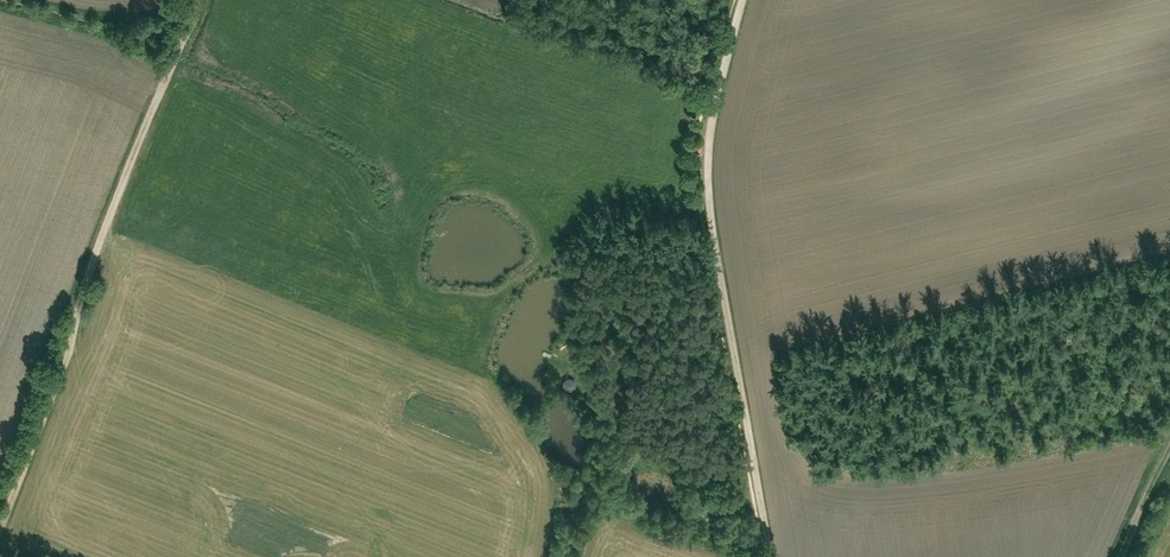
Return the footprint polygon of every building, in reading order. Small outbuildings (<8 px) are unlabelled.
[(704,144),(696,143),(695,151),(703,152),(704,144)]
